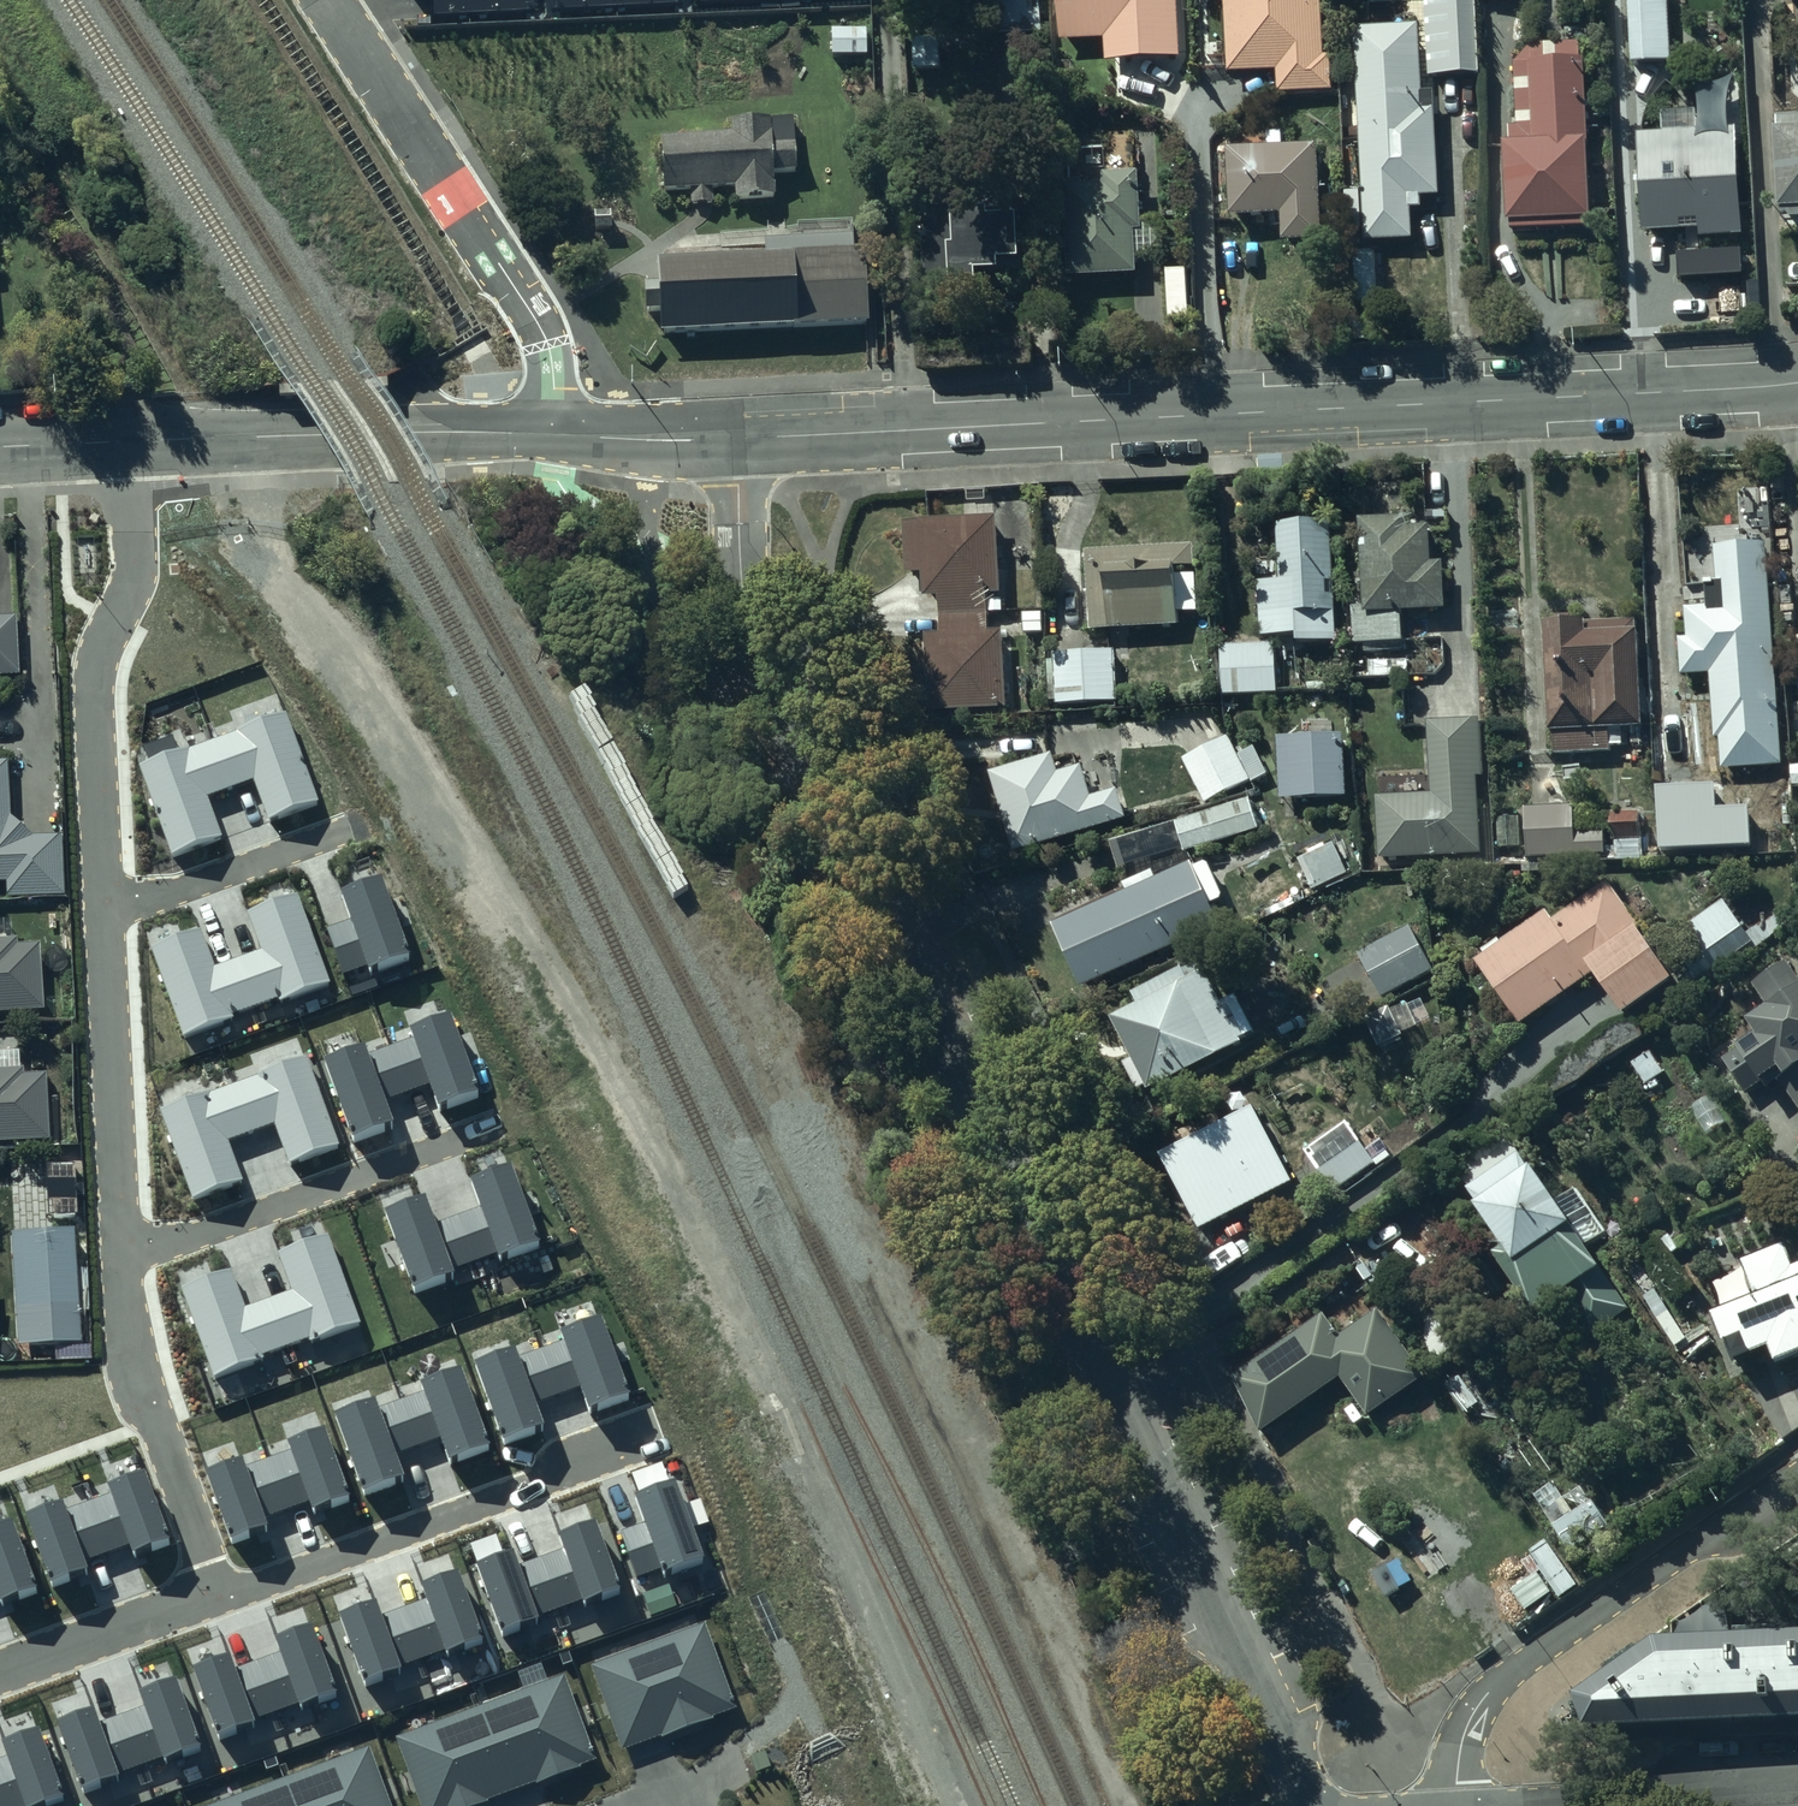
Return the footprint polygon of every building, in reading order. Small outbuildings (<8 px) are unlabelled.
[(992,35),(1045,33),(1044,0),(990,0),(992,35)] [(1066,40),(1109,39),(1110,57),(1180,55),(1179,0),(1065,0),(1066,40)] [(1231,72),(1281,69),(1283,90),(1336,87),(1333,52),(1327,52),(1324,0),(1226,0),(1231,72)] [(1358,27),(1367,190),(1370,238),(1414,235),(1412,205),(1423,205),(1422,195),(1440,194),(1436,114),(1440,114),(1438,92),(1436,92),(1435,75),(1478,73),(1474,0),(1427,0),(1428,23),(1358,27)] [(1631,62),(1670,61),(1669,0),(1629,0),(1631,62)] [(1581,42),(1531,43),(1515,62),(1516,125),(1511,125),(1511,140),(1508,140),(1509,228),(1591,226),(1588,57),(1581,57),(1581,42)] [(1780,116),(1780,125),(1777,125),(1780,207),(1785,207),(1786,216),(1797,215),(1797,115),(1780,116)] [(1737,124),(1639,130),(1645,231),(1702,227),(1702,235),(1744,233),(1737,124)] [(731,139),(661,142),(663,194),(689,193),(689,207),(715,206),(715,192),(729,192),(730,203),(772,201),(771,175),(795,174),(793,126),(730,129),(731,139)] [(1272,146),(1234,148),(1237,213),(1285,210),(1287,240),(1326,238),(1321,142),(1287,144),(1287,131),(1271,132),(1272,146)] [(1086,177),(1069,178),(1074,275),(1140,272),(1139,254),(1164,253),(1162,218),(1145,219),(1143,172),(1107,173),(1108,184),(1087,185),(1086,177)] [(951,211),(926,212),(930,295),(949,294),(947,258),(958,257),(959,290),(986,288),(985,269),(1007,268),(1007,257),(1019,256),(1020,270),(1030,269),(1027,211),(1020,211),(1019,203),(961,206),(963,242),(953,242),(951,211)] [(772,259),(670,266),(671,286),(651,288),(652,305),(667,304),(669,328),(804,319),(807,352),(878,347),(871,245),(855,246),(853,218),(769,224),(772,259)] [(1740,246),(1675,250),(1678,276),(1741,272),(1740,246)] [(1002,515),(908,518),(910,572),(928,571),(929,596),(943,595),(944,631),(931,631),(933,707),(1009,705),(1007,629),(991,629),(990,611),(1006,610),(1005,596),(988,597),(988,591),(1004,591),(1002,515)] [(1406,516),(1361,517),(1363,602),(1354,603),(1355,650),(1404,649),(1403,611),(1446,610),(1445,559),(1432,560),(1431,530),(1425,530),(1425,523),(1406,524),(1406,516)] [(1333,519),(1280,520),(1282,578),(1262,579),(1264,633),(1302,632),(1302,641),(1337,640),(1333,519)] [(1768,541),(1715,544),(1717,578),(1706,579),(1707,606),(1686,607),(1688,637),(1681,637),(1683,674),(1712,672),(1716,735),(1722,735),(1724,765),(1781,761),(1768,541)] [(1196,544),(1089,547),(1092,627),(1183,624),(1182,611),(1199,610),(1198,571),(1180,571),(1180,565),(1197,564),(1196,544)] [(1587,612),(1556,613),(1556,620),(1545,620),(1549,731),(1556,731),(1556,753),(1612,751),(1612,743),(1624,743),(1624,726),(1641,725),(1638,618),(1587,620),(1587,612)] [(19,680),(18,615),(0,615),(0,680),(19,680)] [(1278,642),(1225,644),(1226,694),(1280,692),(1278,642)] [(1118,648),(1057,649),(1057,701),(1119,700),(1118,648)] [(319,798),(285,707),(235,726),(236,729),(192,745),(191,742),(138,762),(171,851),(221,833),(206,794),(256,776),(270,816),(319,798)] [(1691,711),(1658,712),(1662,795),(1695,794),(1691,711)] [(1482,718),(1429,719),(1431,794),(1379,796),(1380,855),(1480,852),(1478,775),(1484,775),(1482,718)] [(1344,733),(1280,735),(1281,796),(1346,794),(1344,733)] [(1230,735),(1186,756),(1207,800),(1230,791),(1234,803),(1176,820),(1177,823),(1115,841),(1121,867),(1185,846),(1186,850),(1276,822),(1275,803),(1267,785),(1271,783),(1264,769),(1249,776),(1230,735)] [(1056,752),(993,772),(1017,851),(1130,817),(1121,788),(1094,796),(1085,765),(1073,768),(1070,759),(1059,763),(1056,752)] [(8,883),(8,895),(63,895),(62,834),(33,835),(12,815),(10,762),(0,762),(0,884),(8,883)] [(1604,804),(1527,807),(1529,856),(1603,853),(1603,859),(1614,859),(1614,843),(1606,844),(1604,804)] [(1659,811),(1617,812),(1617,859),(1660,859),(1659,811)] [(1340,840),(1301,858),(1313,886),(1352,869),(1340,840)] [(1093,903),(1067,916),(1099,981),(1222,921),(1211,899),(1216,897),(1198,859),(1183,866),(1178,854),(1090,897),(1093,903)] [(368,963),(369,967),(410,953),(382,875),(341,890),(351,918),(327,927),(343,972),(368,963)] [(1528,912),(1483,944),(1488,952),(1478,960),(1524,1024),(1586,980),(1581,973),(1592,965),(1627,1013),(1676,978),(1608,882),(1556,920),(1548,910),(1534,920),(1528,912)] [(149,943),(182,1033),(233,1015),(231,1012),(275,996),(276,999),(329,980),(296,890),(247,908),(261,947),(212,965),(197,925),(149,943)] [(1731,900),(1673,935),(1699,976),(1756,941),(1731,900)] [(1412,925),(1360,955),(1384,997),(1436,967),(1412,925)] [(43,1008),(41,944),(19,945),(18,938),(0,938),(0,1009),(43,1008)] [(1785,959),(1752,982),(1769,1005),(1750,1019),(1759,1030),(1740,1043),(1743,1048),(1725,1061),(1747,1091),(1781,1066),(1791,1079),(1784,1084),(1797,1104),(1797,977),(1785,959)] [(1186,966),(1137,991),(1143,1003),(1116,1016),(1137,1056),(1128,1061),(1142,1089),(1151,1084),(1153,1088),(1259,1032),(1239,993),(1224,1001),(1208,969),(1192,977),(1186,966)] [(1390,1006),(1367,1017),(1379,1046),(1383,1044),(1386,1049),(1404,1040),(1402,1035),(1405,1034),(1403,1030),(1419,1023),(1409,1001),(1392,1009),(1390,1006)] [(453,1008),(411,1024),(415,1035),(370,1051),(366,1040),(325,1055),(353,1134),(393,1119),(385,1098),(432,1081),(440,1102),(482,1087),(453,1008)] [(338,1142),(305,1052),(254,1070),(255,1074),(212,1090),(211,1087),(158,1106),(191,1196),(240,1177),(226,1139),(275,1121),(290,1160),(338,1142)] [(49,1141),(46,1077),(26,1078),(25,1067),(0,1068),(0,1143),(49,1141)] [(1245,1095),(1161,1137),(1165,1144),(1161,1146),(1201,1227),(1296,1180),(1258,1104),(1252,1107),(1245,1095)] [(1378,1161),(1347,1121),(1308,1151),(1338,1191),(1378,1161)] [(1523,1154),(1475,1188),(1484,1200),(1479,1204),(1511,1248),(1498,1257),(1537,1312),(1565,1293),(1593,1333),(1632,1306),(1588,1243),(1607,1230),(1577,1186),(1558,1199),(1533,1165),(1532,1166),(1523,1154)] [(412,1286),(454,1271),(453,1268),(498,1251),(499,1255),(541,1240),(512,1161),(472,1176),(483,1205),(436,1222),(426,1193),(384,1208),(412,1286)] [(12,1230),(18,1343),(82,1339),(75,1226),(12,1230)] [(181,1285),(214,1375),(264,1357),(263,1354),(307,1338),(308,1341),(361,1321),(328,1232),(279,1250),(293,1288),(244,1306),(229,1267),(181,1285)] [(1743,1258),(1757,1293),(1715,1311),(1727,1341),(1746,1333),(1754,1352),(1774,1344),(1781,1361),(1797,1354),(1797,1262),(1795,1264),(1785,1240),(1743,1258)] [(1324,1312),(1237,1376),(1262,1432),(1342,1376),(1368,1414),(1426,1374),(1380,1307),(1340,1335),(1324,1312)] [(503,1436),(544,1421),(537,1403),(581,1386),(588,1404),(629,1389),(601,1313),(561,1327),(565,1338),(518,1356),(514,1343),(473,1359),(503,1436)] [(363,1488),(404,1472),(397,1454),(441,1438),(448,1456),(489,1440),(461,1364),(421,1379),(425,1389),(378,1407),(374,1395),(333,1410),(363,1488)] [(232,1540),(269,1526),(265,1516),(310,1499),(313,1508),(350,1494),(324,1424),(288,1437),(292,1448),(245,1465),(241,1453),(204,1467),(232,1540)] [(661,1569),(663,1572),(703,1558),(692,1526),(708,1520),(701,1500),(685,1505),(676,1479),(669,1481),(663,1463),(634,1473),(640,1491),(636,1493),(646,1523),(622,1531),(638,1577),(661,1569)] [(53,1585),(90,1571),(86,1561),(130,1544),(134,1553),(171,1539),(144,1469),(109,1482),(113,1492),(66,1510),(62,1498),(25,1511),(53,1585)] [(0,1599),(38,1585),(11,1515),(0,1519),(0,1598),(0,1599)] [(502,1629),(621,1588),(597,1517),(560,1530),(567,1549),(522,1565),(516,1548),(478,1561),(502,1629)] [(363,1678),(482,1637),(458,1567),(421,1580),(428,1599),(383,1615),(377,1598),(339,1611),(363,1678)] [(216,1731),(336,1690),(311,1620),(274,1632),(281,1652),(236,1667),(230,1650),(193,1663),(216,1731)] [(1584,1726),(1797,1715),(1797,1622),(1654,1629),(1571,1684),(1584,1726)] [(712,1714),(735,1706),(705,1623),(591,1664),(622,1748),(660,1734),(661,1737),(713,1718),(712,1714)] [(492,1799),(490,1796),(535,1780),(536,1783),(583,1766),(582,1762),(601,1756),(570,1671),(399,1733),(425,1805),(472,1805),(492,1799)] [(80,1787),(199,1745),(175,1675),(138,1688),(145,1707),(100,1723),(94,1706),(56,1719),(80,1787)] [(64,1795),(40,1725),(3,1737),(10,1757),(0,1760),(0,1805),(32,1805),(64,1795)] [(372,1745),(204,1805),(394,1805),(372,1745)]
